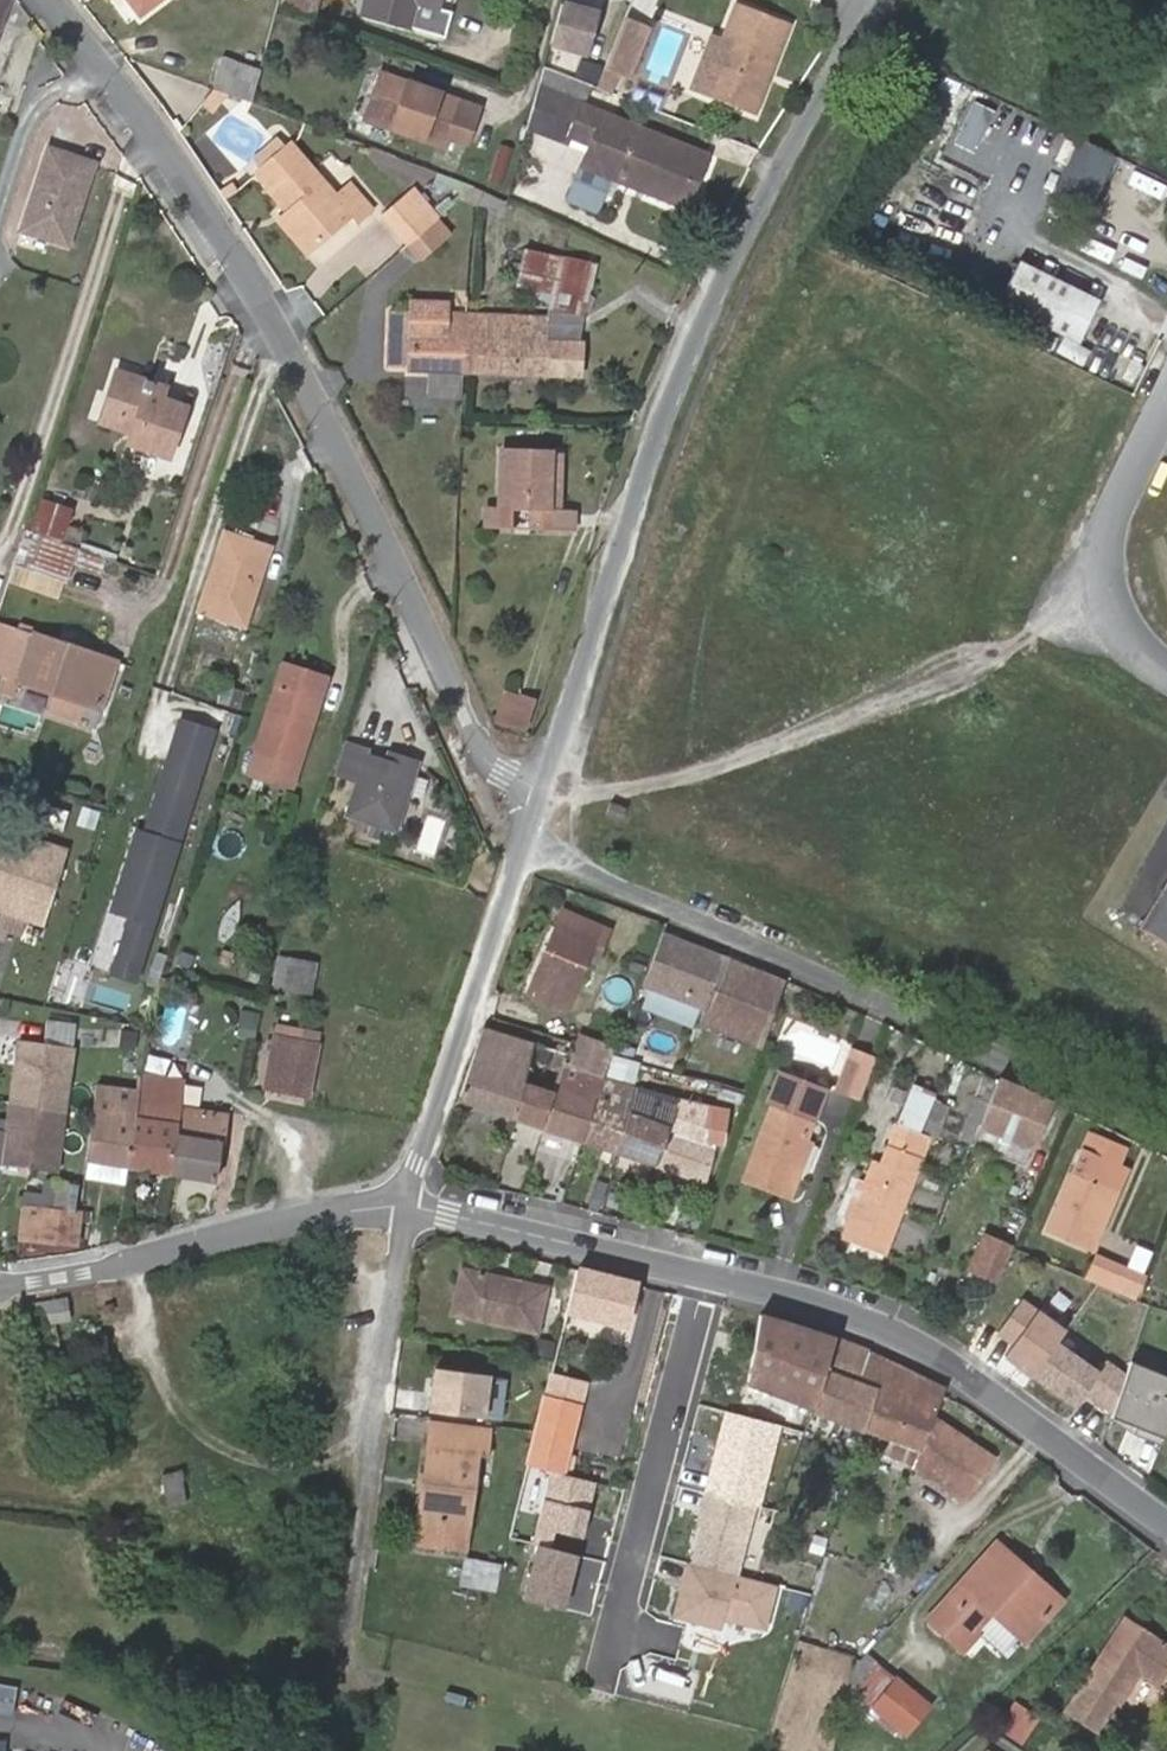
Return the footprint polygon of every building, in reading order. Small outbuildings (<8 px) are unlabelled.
[(9,0),(0,0),(0,27),(9,0)] [(141,14),(158,0),(130,0),(141,14)] [(277,8),(313,20),(318,0),(279,0),(277,8)] [(357,16),(407,31),(415,3),(405,0),(362,0),(357,16)] [(596,13),(562,3),(559,16),(593,25),(596,13)] [(775,57),(787,26),(735,7),(724,38),(775,57)] [(626,15),(602,74),(617,80),(623,66),(631,70),(649,24),(626,15)] [(585,53),(593,25),(559,16),(551,43),(585,53)] [(473,29),(518,43),(520,35),(511,31),(512,28),(476,18),(473,29)] [(754,113),(775,57),(724,38),(711,72),(721,76),(714,97),(754,113)] [(214,88),(252,101),(260,70),(224,58),(214,88)] [(592,84),(544,65),(538,87),(566,98),(584,105),(592,84)] [(703,93),(714,97),(721,76),(711,72),(703,93)] [(457,100),(379,73),(363,120),(440,148),(444,135),(457,100)] [(538,87),(529,119),(554,129),(566,98),(538,87)] [(212,114),(229,93),(216,89),(202,105),(212,114)] [(584,105),(566,98),(554,129),(572,136),(584,105)] [(464,142),(477,107),(457,100),(444,135),(464,142)] [(706,153),(584,105),(572,136),(591,144),(583,164),(611,175),(685,204),(706,153)] [(265,168),(290,147),(281,137),(256,158),(265,168)] [(1088,210),(1114,157),(1082,141),(1056,194),(1088,210)] [(290,215),(318,247),(357,213),(362,219),(376,206),(356,182),(341,195),(294,143),(290,147),(265,168),(261,172),(295,210),(290,215)] [(500,145),(486,180),(499,185),(513,150),(500,145)] [(94,165),(49,150),(22,231),(67,246),(94,165)] [(611,175),(583,164),(570,197),(598,208),(611,175)] [(1151,207),(1159,189),(1119,170),(1111,188),(1151,207)] [(472,177),(454,194),(471,201),(472,177)] [(406,240),(433,215),(435,212),(411,185),(381,211),(406,240)] [(234,198),(228,189),(218,196),(224,205),(234,198)] [(312,253),(318,247),(290,215),(283,221),(312,253)] [(406,240),(405,241),(419,256),(447,230),(433,215),(406,240)] [(1116,266),(1123,252),(1090,238),(1084,252),(1116,266)] [(593,264),(562,257),(551,305),(583,312),(593,264)] [(1100,301),(1018,262),(998,305),(1079,344),(1100,301)] [(464,371),(466,314),(448,313),(449,302),(413,301),(413,309),(390,308),(388,364),(411,365),(411,369),(429,370),(464,371)] [(547,317),(466,314),(464,371),(580,375),(581,342),(546,340),(547,317)] [(463,397),(464,371),(429,370),(428,395),(463,397)] [(164,386),(117,371),(101,421),(132,433),(128,443),(168,456),(184,404),(161,397),(164,386)] [(550,474),(560,474),(561,454),(498,451),(496,507),(484,507),(484,525),(509,526),(509,508),(530,509),(530,527),(575,528),(575,510),(559,510),(548,509),(550,474)] [(559,510),(560,474),(550,474),(548,509),(559,510)] [(43,500),(35,527),(61,536),(70,509),(43,500)] [(75,546),(24,529),(13,563),(22,566),(64,580),(70,562),(75,546)] [(229,619),(254,544),(224,534),(200,610),(229,619)] [(269,549),(254,544),(229,619),(247,625),(269,549)] [(107,557),(75,546),(70,562),(102,573),(107,557)] [(13,563),(10,572),(19,576),(22,566),(13,563)] [(35,635),(0,623),(0,673),(19,680),(35,635)] [(35,635),(19,680),(101,706),(116,662),(35,635)] [(250,773),(292,787),(326,678),(285,665),(250,773)] [(526,731),(534,696),(502,689),(494,724),(526,731)] [(129,916),(194,722),(179,717),(141,835),(135,833),(110,910),(129,916)] [(132,979),(175,845),(167,842),(176,813),(185,816),(213,728),(194,722),(129,916),(131,916),(113,973),(132,979)] [(397,829),(420,759),(397,752),(394,760),(382,756),(369,751),(371,746),(347,738),(336,772),(358,779),(347,813),(397,829)] [(394,760),(397,752),(385,748),(382,756),(394,760)] [(512,758),(522,761),(525,753),(515,749),(512,758)] [(75,824),(94,830),(99,811),(81,805),(75,824)] [(438,860),(444,820),(424,817),(417,857),(438,860)] [(0,829),(0,909),(43,922),(67,850),(0,829)] [(1141,929),(1166,945),(1166,884),(1141,929)] [(567,906),(560,921),(540,969),(556,976),(549,994),(569,1003),(590,952),(599,956),(613,924),(583,911),(582,913),(567,906)] [(703,1010),(724,955),(663,931),(641,985),(650,989),(700,1009),(703,1010)] [(760,1047),(784,980),(724,955),(703,1010),(698,1022),(760,1047)] [(313,969),(290,963),(285,987),(308,992),(313,969)] [(556,976),(540,969),(533,987),(549,994),(556,976)] [(700,1009),(650,989),(643,1006),(693,1026),(700,1009)] [(249,1037),(256,1012),(239,1008),(232,1032),(249,1037)] [(56,1013),(52,1042),(74,1046),(78,1017),(56,1013)] [(278,1023),(276,1037),(316,1045),(319,1032),(278,1023)] [(460,1100),(514,1117),(523,1082),(555,1092),(564,1064),(567,1054),(484,1026),(460,1100)] [(316,1045),(276,1037),(269,1035),(267,1045),(273,1047),(266,1088),(308,1096),(318,1045),(316,1045)] [(52,1042),(23,1038),(9,1133),(4,1165),(56,1173),(74,1046),(52,1042)] [(579,1038),(570,1066),(604,1077),(613,1054),(615,1049),(579,1038)] [(862,1099),(878,1061),(856,1052),(854,1051),(838,1089),(862,1099)] [(514,1117),(582,1140),(604,1077),(570,1066),(564,1064),(555,1092),(523,1082),(514,1117)] [(140,1092),(142,1075),(101,1069),(98,1086),(140,1092)] [(181,1108),(182,1101),(185,1081),(142,1075),(140,1092),(128,1166),(172,1173),(181,1108)] [(1029,1163),(1054,1100),(1004,1076),(979,1138),(978,1142),(1027,1162),(1029,1163)] [(582,1140),(616,1151),(637,1088),(604,1077),(582,1140)] [(784,1204),(807,1146),(819,1118),(827,1096),(781,1078),(770,1107),(775,1109),(745,1187),(784,1204)] [(911,1082),(896,1122),(931,1135),(939,1138),(951,1107),(933,1100),(937,1091),(911,1082)] [(140,1092),(98,1086),(94,1120),(89,1159),(88,1160),(128,1166),(140,1092)] [(703,1107),(637,1088),(616,1151),(690,1176),(699,1153),(688,1149),(694,1131),(703,1107)] [(181,1108),(172,1173),(217,1180),(227,1114),(181,1108)] [(843,1236),(887,1252),(931,1135),(896,1122),(881,1161),(873,1158),(843,1236)] [(1123,1164),(1130,1148),(1091,1130),(1084,1146),(1123,1164)] [(9,1133),(0,1131),(0,1164),(4,1165),(9,1133)] [(699,1153),(705,1136),(694,1131),(688,1149),(699,1153)] [(818,1151),(807,1146),(784,1204),(794,1208),(818,1151)] [(1114,1184),(1123,1164),(1084,1146),(1074,1165),(1114,1184)] [(1085,1249),(1104,1206),(1114,1184),(1074,1165),(1072,1170),(1044,1230),(1085,1249)] [(44,1208),(75,1210),(77,1184),(49,1180),(44,1208)] [(612,1218),(619,1194),(605,1191),(599,1215),(612,1218)] [(1110,1209),(1104,1206),(1085,1249),(1091,1252),(1110,1209)] [(23,1207),(21,1238),(79,1242),(82,1211),(75,1210),(44,1208),(23,1207)] [(996,1285),(1010,1253),(983,1241),(969,1273),(996,1285)] [(1146,1275),(1097,1254),(1086,1278),(1138,1300),(1146,1275)] [(621,1326),(631,1286),(573,1272),(564,1312),(621,1326)] [(521,1288),(459,1273),(447,1319),(539,1339),(548,1303),(519,1296),(521,1288)] [(1103,1320),(1011,1282),(985,1344),(1076,1382),(1103,1320)] [(61,1299),(27,1306),(35,1333),(67,1323),(61,1299)] [(807,1329),(763,1316),(753,1386),(811,1408),(835,1337),(807,1329)] [(835,1337),(811,1408),(860,1427),(886,1361),(835,1337)] [(941,1388),(886,1361),(860,1427),(914,1449),(909,1460),(964,1501),(992,1461),(931,1412),(941,1388)] [(575,1407),(581,1386),(547,1377),(542,1398),(575,1407)] [(560,1469),(575,1407),(542,1398),(527,1461),(560,1469)] [(744,1574),(787,1428),(731,1412),(670,1620),(725,1636),(729,1622),(770,1633),(784,1585),(744,1574)] [(425,1493),(419,1539),(464,1546),(477,1451),(491,1453),(494,1427),(436,1419),(425,1493)] [(1060,1600),(995,1542),(925,1618),(946,1635),(978,1601),(997,1618),(1021,1638),(1023,1640),(1060,1600)] [(495,1591),(501,1564),(464,1557),(459,1584),(495,1591)] [(997,1618),(978,1601),(946,1635),(965,1653),(982,1634),(997,1618)] [(1021,1638),(997,1618),(982,1634),(1006,1655),(1021,1638)] [(1139,1683),(1157,1695),(1166,1679),(1166,1643),(1130,1619),(1065,1716),(1097,1736),(1116,1706),(1122,1711),(1139,1683)] [(890,1667),(862,1698),(895,1727),(923,1696),(890,1667)] [(995,1729),(1023,1746),(1041,1717),(1013,1700),(995,1729)]
